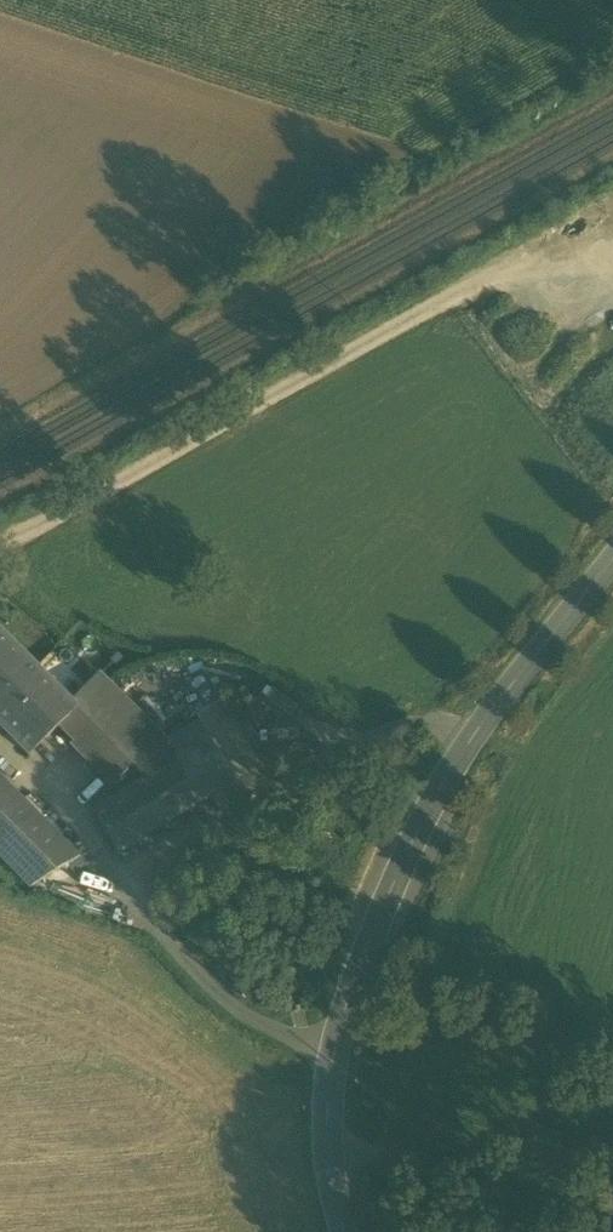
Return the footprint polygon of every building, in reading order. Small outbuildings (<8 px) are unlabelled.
[(27,751),(54,722),(70,704),(0,641),(0,726),(27,751)] [(54,722),(118,780),(134,762),(147,773),(176,758),(167,741),(172,739),(138,709),(98,673),(70,704),(54,722)] [(199,712),(205,721),(237,781),(270,763),(260,743),(233,694),(199,712)] [(112,847),(237,781),(205,721),(172,739),(167,741),(176,758),(147,773),(89,804),(112,847)] [(25,884),(74,852),(0,777),(0,858),(25,884)]
